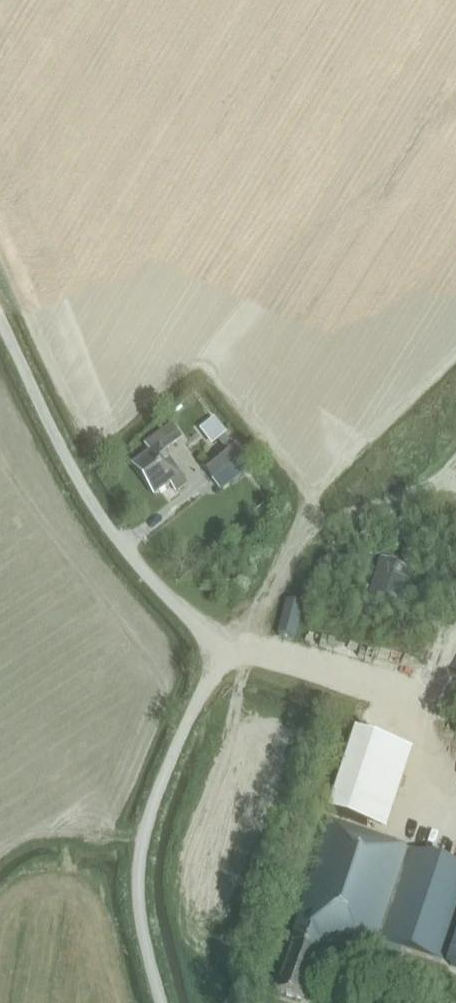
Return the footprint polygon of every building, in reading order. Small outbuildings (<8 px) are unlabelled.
[(213,418),(199,430),(211,445),(226,434),(213,418)] [(178,491),(187,484),(164,452),(182,439),(171,424),(143,443),(150,453),(132,466),(154,497),(172,483),(178,491)] [(231,442),(200,466),(211,480),(233,463),(242,474),(251,467),(231,442)] [(372,568),(402,576),(405,563),(376,555),(372,568)] [(294,639),(303,606),(285,601),(276,635),(294,639)] [(328,812),(366,824),(393,745),(355,732),(328,812)] [(455,912),(455,866),(328,824),(290,943),(292,944),(276,992),(303,1000),(315,963),(343,972),(345,966),(350,968),(353,958),(370,963),(377,941),(439,961),(455,912)]
